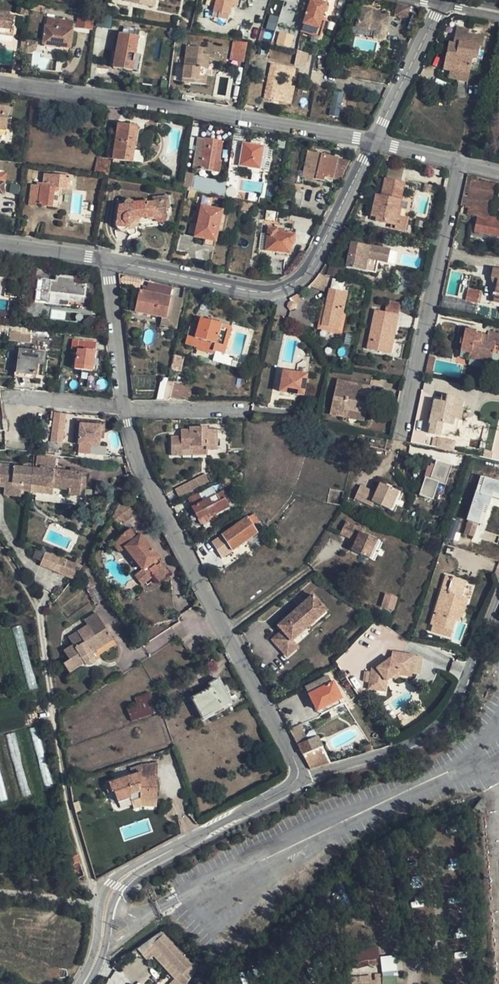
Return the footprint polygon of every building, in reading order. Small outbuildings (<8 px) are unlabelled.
[(228,18),(229,14),(232,5),(236,6),(237,0),(216,0),(213,14),(228,18)] [(274,34),(283,1),(281,1),(279,0),(270,0),(262,31),(274,34)] [(299,29),(318,35),(323,20),(319,18),(324,2),(316,0),(308,0),(299,29)] [(339,10),(349,12),(352,0),(342,0),(339,10)] [(409,6),(396,3),(394,14),(407,17),(409,6)] [(375,38),(384,39),(388,17),(377,15),(378,12),(360,9),(357,27),(376,30),(375,38)] [(79,10),(78,24),(93,26),(94,13),(79,10)] [(13,30),(15,18),(8,17),(8,15),(0,13),(0,29),(13,30)] [(73,22),(47,18),(43,48),(54,49),(54,46),(70,48),(73,22)] [(376,30),(357,27),(356,34),(375,38),(376,30)] [(12,38),(13,30),(0,29),(0,36),(12,38)] [(447,54),(443,71),(449,72),(459,74),(469,76),(472,61),(475,62),(478,50),(480,51),(483,40),(469,37),(469,32),(456,30),(452,45),(450,54),(447,54)] [(137,37),(120,33),(114,67),(131,71),(137,37)] [(293,36),(280,33),(278,43),(290,46),(293,36)] [(247,42),(234,40),(232,53),(245,55),(247,42)] [(36,44),(25,42),(24,51),(23,54),(30,55),(34,52),(36,51),(36,44)] [(202,46),(187,44),(182,81),(200,83),(206,84),(207,73),(201,72),(201,68),(208,68),(209,54),(203,53),(202,53),(202,46)] [(307,52),(296,50),(294,65),(304,67),(307,52)] [(329,56),(319,54),(317,68),(327,70),(329,56)] [(267,82),(264,99),(289,104),(292,87),(288,86),(278,84),(279,76),(289,77),(291,69),(274,66),(271,83),(267,82)] [(459,74),(449,72),(447,79),(458,82),(459,74)] [(330,114),(339,115),(342,92),(333,91),(330,114)] [(0,106),(0,126),(6,127),(9,107),(0,106)] [(137,127),(119,124),(113,159),(131,163),(137,127)] [(198,139),(190,137),(188,152),(196,154),(198,144),(198,139)] [(217,141),(204,139),(204,142),(203,144),(201,156),(199,170),(212,172),(212,170),(217,141)] [(221,142),(217,141),(212,170),(216,171),(221,142)] [(233,143),(230,166),(261,171),(264,149),(233,143)] [(302,178),(325,182),(325,178),(332,179),(336,159),(302,153),(298,177),(302,178)] [(336,159),(332,179),(341,180),(349,161),(336,159)] [(106,161),(98,160),(95,173),(104,175),(106,161)] [(45,175),(43,188),(55,190),(57,190),(69,192),(70,183),(70,179),(45,175)] [(184,179),(182,188),(193,191),(195,181),(184,179)] [(397,198),(399,183),(384,180),(381,196),(379,204),(373,203),(371,216),(377,217),(376,221),(395,225),(396,226),(397,217),(401,199),(397,198)] [(493,185),(471,180),(465,207),(468,207),(467,215),(476,217),(486,219),(493,185)] [(39,207),(52,209),(54,193),(55,190),(43,188),(32,187),(29,208),(38,209),(39,207)] [(197,194),(190,192),(189,199),(196,201),(197,194)] [(118,206),(115,228),(119,230),(122,231),(126,231),(130,229),(130,227),(133,227),(135,226),(136,224),(137,222),(137,220),(155,219),(156,221),(157,222),(159,223),(162,223),(163,223),(166,221),(167,219),(168,218),(168,217),(167,217),(166,209),(170,209),(168,196),(152,198),(153,202),(147,203),(146,201),(134,203),(132,200),(131,200),(129,200),(127,200),(126,200),(125,202),(124,205),(118,206)] [(243,203),(241,212),(250,214),(252,204),(243,203)] [(223,212),(202,207),(197,226),(195,236),(195,237),(215,242),(218,232),(222,214),(223,212)] [(222,214),(218,232),(224,233),(228,215),(222,214)] [(408,220),(397,217),(396,226),(395,225),(394,230),(406,232),(408,220)] [(487,223),(488,219),(486,219),(476,217),(474,233),(498,237),(498,225),(487,223)] [(189,235),(195,236),(197,226),(192,225),(189,235)] [(268,229),(264,251),(276,253),(288,254),(289,255),(290,246),(294,246),(295,236),(277,233),(277,230),(268,229)] [(350,244),(345,269),(373,275),(375,263),(388,266),(390,253),(350,244)] [(283,260),(270,258),(269,266),(283,268),(283,260)] [(492,270),(490,279),(497,281),(492,302),(498,303),(498,271),(492,270)] [(85,298),(88,285),(77,284),(77,278),(56,275),(56,281),(45,280),(45,287),(43,287),(41,296),(43,296),(42,303),(59,305),(60,301),(84,304),(84,298),(85,298)] [(29,301),(42,303),(43,296),(41,296),(43,287),(45,287),(45,280),(31,279),(29,301)] [(139,292),(135,312),(166,319),(172,290),(148,285),(146,293),(139,292)] [(467,288),(464,301),(441,296),(439,308),(472,315),(475,303),(476,304),(479,291),(467,288)] [(346,293),(329,289),(322,326),(339,329),(346,293)] [(386,310),(399,313),(401,306),(387,303),(386,310)] [(385,314),(375,312),(369,341),(373,342),(371,351),(390,355),(399,317),(385,314)] [(231,327),(196,317),(189,338),(185,337),(182,346),(213,355),(214,352),(222,354),(231,327)] [(97,321),(92,318),(84,323),(86,330),(92,332),(97,328),(97,321)] [(469,354),(469,358),(483,360),(491,362),(495,343),(498,344),(498,333),(488,331),(487,336),(475,333),(475,331),(465,328),(462,338),(460,338),(459,344),(461,345),(460,352),(469,354)] [(30,332),(12,329),(11,338),(29,341),(30,332)] [(75,357),(75,365),(94,367),(96,350),(95,351),(96,342),(72,340),(71,350),(77,350),(77,353),(76,353),(75,357)] [(43,352),(19,349),(16,374),(37,376),(39,361),(42,361),(43,352)] [(229,366),(242,370),(245,362),(233,358),(232,360),(228,359),(228,356),(222,354),(214,352),(213,355),(212,362),(229,366)] [(428,356),(425,373),(432,375),(432,372),(435,359),(435,358),(428,356)] [(279,393),(303,397),(306,376),(283,372),(279,393)] [(362,386),(337,381),(330,415),(343,417),(344,411),(365,415),(369,398),(359,396),(362,386)] [(170,401),(189,401),(192,388),(173,385),(170,401)] [(359,396),(369,398),(371,388),(362,386),(359,396)] [(443,397),(442,404),(434,403),(429,426),(432,426),(431,435),(441,437),(444,425),(453,427),(455,419),(457,411),(462,412),(464,401),(443,397)] [(344,411),(343,417),(364,422),(365,415),(344,411)] [(464,421),(465,413),(462,412),(457,411),(455,419),(464,421)] [(65,414),(54,413),(50,440),(61,442),(65,414)] [(101,426),(81,424),(81,430),(76,429),(75,438),(80,438),(79,443),(79,453),(99,455),(99,445),(101,426)] [(217,432),(207,432),(207,428),(190,428),(190,431),(181,431),(181,438),(181,452),(191,452),(191,448),(206,448),(206,452),(217,452),(217,432)] [(170,456),(181,456),(181,452),(181,438),(170,438),(170,456)] [(437,449),(448,451),(449,442),(439,439),(437,449)] [(181,456),(206,456),(206,452),(206,448),(191,448),(191,452),(181,452),(181,456)] [(55,466),(57,456),(46,455),(38,454),(37,467),(36,469),(41,470),(42,465),(55,466)] [(446,485),(453,466),(437,461),(431,480),(426,478),(420,496),(433,500),(439,482),(446,485)] [(21,497),(22,492),(23,485),(31,485),(32,480),(33,469),(15,467),(15,465),(0,463),(0,487),(4,487),(3,495),(21,497)] [(53,482),(54,471),(41,470),(36,469),(33,469),(32,480),(31,485),(30,492),(54,495),(54,489),(52,488),(53,482)] [(89,474),(54,471),(53,482),(52,488),(54,489),(70,491),(69,497),(80,497),(82,488),(82,483),(87,484),(89,474)] [(480,474),(466,519),(480,523),(488,495),(498,499),(498,480),(480,474)] [(197,481),(177,491),(180,498),(201,487),(197,481)] [(374,490),(361,483),(355,495),(373,504),(374,501),(389,508),(398,490),(381,481),(380,484),(376,491),(374,490)] [(98,483),(97,494),(106,495),(107,484),(98,483)] [(340,507),(343,492),(328,489),(325,504),(340,507)] [(392,509),(401,491),(398,490),(389,508),(392,509)] [(189,500),(192,508),(198,519),(207,514),(209,518),(229,507),(225,499),(220,502),(217,495),(204,502),(200,495),(189,500)] [(125,497),(114,517),(120,525),(125,522),(126,524),(138,515),(125,497)] [(251,515),(247,518),(254,529),(259,526),(251,515)] [(231,551),(257,533),(254,529),(247,518),(221,536),(231,551)] [(363,527),(345,518),(339,531),(352,537),(354,538),(351,545),(350,548),(366,556),(375,538),(361,531),(363,527)] [(468,521),(463,534),(473,537),(478,524),(468,521)] [(134,528),(116,541),(123,549),(128,546),(145,569),(137,576),(143,584),(154,576),(159,583),(170,574),(160,560),(161,558),(144,534),(140,537),(134,528)] [(221,536),(211,543),(221,558),(231,551),(221,536)] [(369,558),(378,540),(375,538),(366,556),(369,558)] [(55,568),(61,554),(47,549),(42,563),(55,568)] [(61,554),(55,568),(61,570),(64,563),(67,564),(69,557),(61,554)] [(77,559),(69,557),(67,564),(64,563),(61,570),(76,575),(85,562),(81,561),(77,559)] [(446,575),(430,625),(432,625),(452,631),(456,622),(459,623),(460,618),(463,618),(468,599),(462,597),(466,581),(446,575)] [(381,607),(394,610),(397,596),(385,593),(381,607)] [(315,597),(281,626),(284,629),(273,638),(287,655),(298,646),(293,640),(309,625),(315,620),(314,619),(325,609),(315,597)] [(315,620),(309,625),(311,628),(329,613),(325,609),(314,619),(315,620)] [(71,642),(62,648),(68,657),(62,661),(68,671),(83,661),(87,663),(91,662),(94,659),(93,654),(90,650),(111,636),(95,611),(82,619),(86,624),(76,630),(83,641),(74,647),(71,642)] [(430,633),(450,638),(452,631),(432,625),(430,633)] [(76,630),(67,636),(71,642),(74,647),(83,641),(76,630)] [(415,657),(397,654),(396,658),(392,658),(391,660),(377,669),(372,668),(369,684),(379,686),(387,681),(392,677),(399,672),(411,674),(415,657)] [(399,672),(392,677),(394,680),(400,676),(411,678),(411,674),(399,672)] [(327,676),(305,688),(317,710),(318,710),(338,699),(340,699),(332,683),(330,683),(327,676)] [(231,703),(219,680),(210,685),(212,688),(191,699),(202,719),(231,703)] [(384,693),(387,681),(379,686),(369,684),(368,689),(384,693)] [(127,708),(131,722),(157,714),(149,693),(134,698),(136,705),(127,708)] [(341,704),(338,699),(318,710),(320,715),(341,704)] [(289,730),(297,745),(308,740),(300,725),(289,730)] [(310,770),(331,763),(317,736),(308,740),(297,745),(304,759),(310,770)] [(139,773),(139,763),(128,766),(131,775),(103,784),(105,793),(112,791),(115,802),(128,798),(129,802),(139,799),(154,800),(155,779),(139,778),(139,773)] [(139,778),(155,779),(156,764),(139,763),(139,773),(139,778)] [(139,799),(129,802),(131,810),(140,807),(154,808),(154,800),(139,799)] [(156,945),(166,956),(170,952),(179,961),(175,965),(185,975),(193,968),(183,957),(175,948),(165,938),(156,945)] [(375,959),(380,958),(376,946),(373,947),(371,943),(362,945),(363,949),(352,953),(357,969),(377,964),(375,959)] [(166,956),(156,945),(153,948),(163,959),(166,956)] [(381,975),(381,978),(395,976),(393,957),(380,958),(381,975)] [(349,971),(351,977),(360,977),(375,975),(381,975),(380,958),(375,959),(377,964),(357,969),(349,971)] [(172,967),(182,978),(185,975),(175,965),(172,967)] [(360,983),(375,982),(375,975),(360,977),(360,983)]
